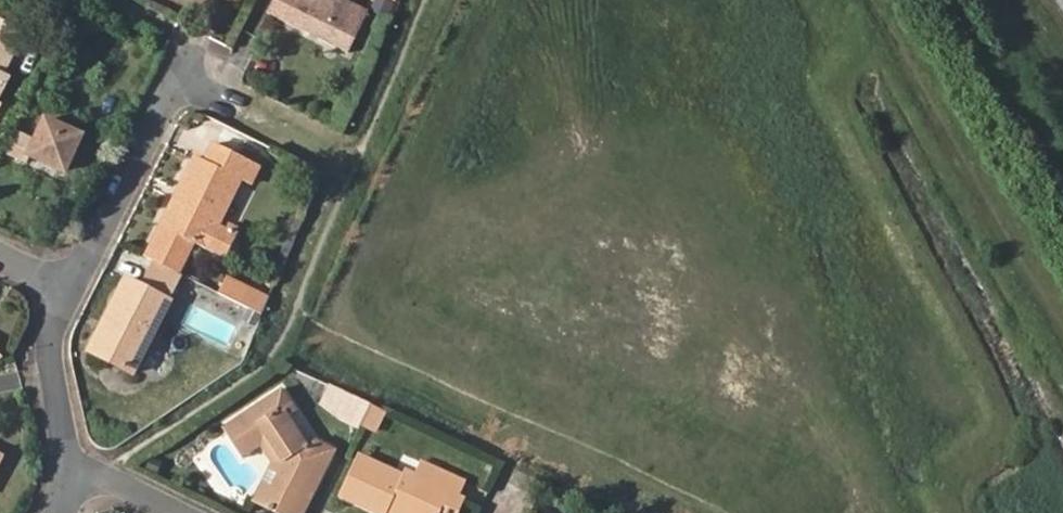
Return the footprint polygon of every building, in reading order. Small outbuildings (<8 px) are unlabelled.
[(349,0),(278,0),(273,11),(350,48),(369,10),(349,0)] [(2,103),(14,78),(9,76),(29,34),(0,20),(0,109),(2,103)] [(2,103),(0,109),(0,126),(1,127),(10,107),(2,103)] [(88,136),(45,117),(26,160),(69,180),(88,136)] [(182,206),(174,202),(162,227),(209,249),(226,257),(237,235),(220,227),(241,182),(253,188),(262,167),(217,145),(208,161),(197,156),(181,188),(189,191),(182,206)] [(181,188),(174,202),(182,206),(189,191),(181,188)] [(112,339),(104,335),(95,356),(138,377),(175,302),(187,276),(160,262),(147,289),(130,280),(110,323),(118,327),(112,339)] [(274,299),(231,278),(224,294),(267,316),(274,299)] [(110,323),(104,335),(112,339),(118,327),(110,323)] [(377,405),(329,384),(319,404),(345,423),(363,432),(365,428),(377,405)] [(278,512),(308,512),(339,451),(319,441),(311,448),(290,421),(297,417),(279,395),(233,429),(249,448),(265,436),(289,463),(278,492),(285,496),(278,512)] [(380,436),(391,412),(377,405),(365,428),(380,436)] [(274,512),(278,512),(285,496),(278,492),(289,463),(265,436),(249,448),(233,429),(224,435),(247,465),(259,456),(271,466),(255,504),(274,512)] [(461,505),(470,509),(475,498),(429,476),(424,485),(414,480),(411,488),(365,466),(348,501),(372,512),(458,512),(461,505)]
